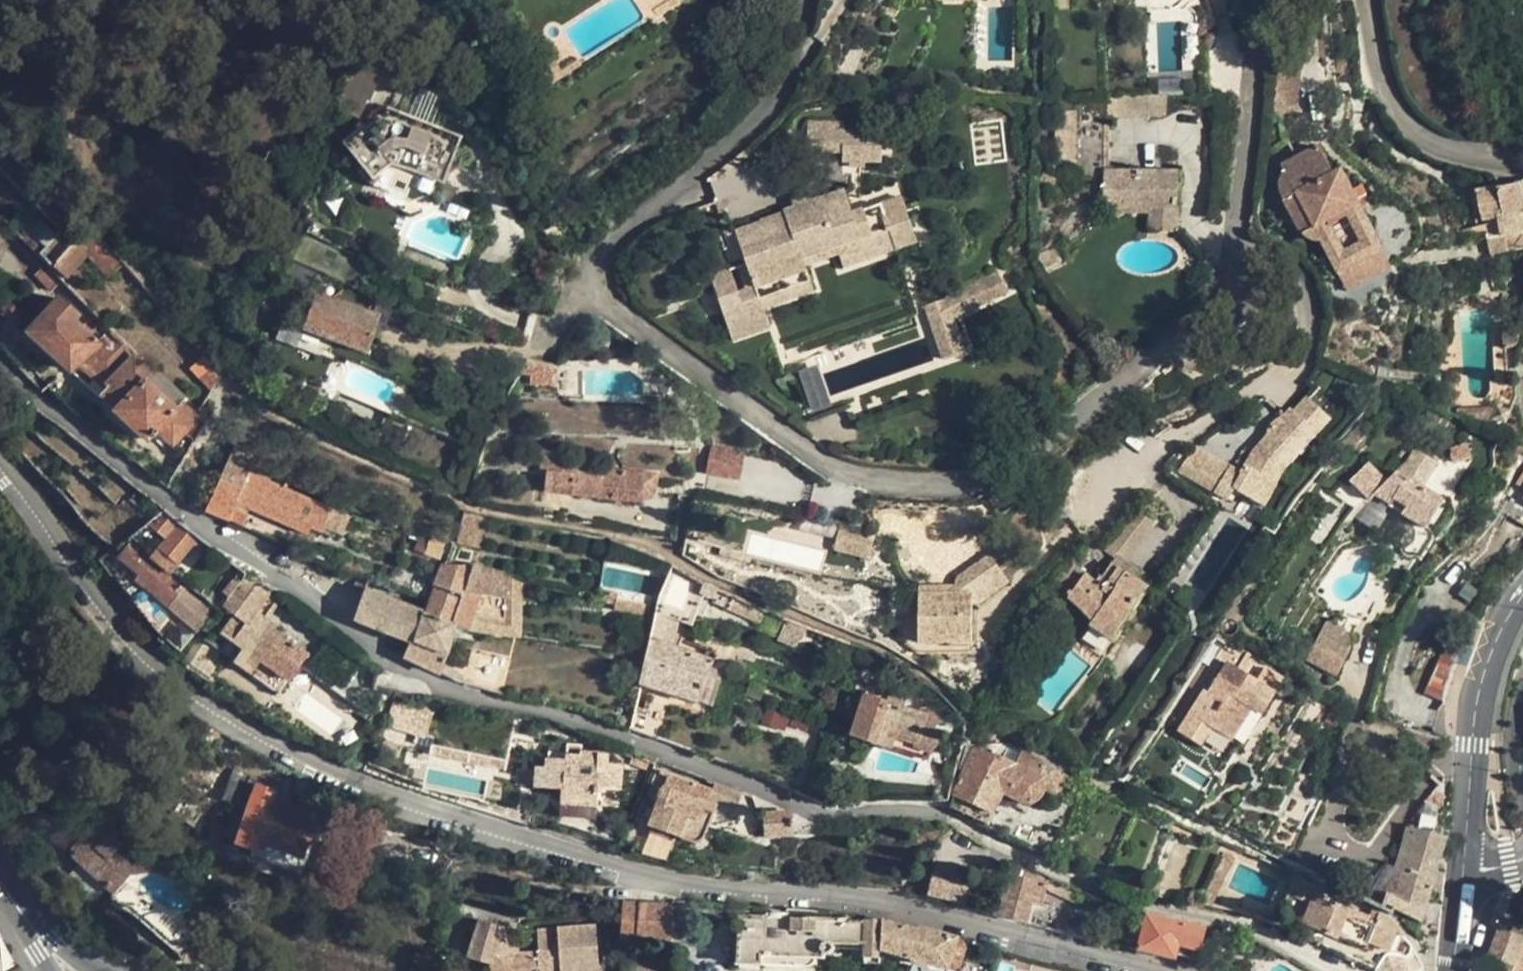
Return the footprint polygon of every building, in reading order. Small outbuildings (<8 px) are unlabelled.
[(652,7),(657,16),(680,1),(679,0),(663,0),(652,7)] [(564,75),(551,56),(530,69),(542,88),(564,75)] [(1149,92),(1107,92),(1108,119),(1149,119),(1149,117),(1149,92)] [(1165,92),(1149,92),(1149,117),(1160,116),(1162,116),(1163,116),(1164,115),(1165,113),(1165,92)] [(458,137),(388,110),(346,142),(372,176),(391,161),(442,180),(458,137)] [(1075,112),(1056,110),(1056,157),(1075,158),(1075,124),(1075,112)] [(1108,125),(1075,124),(1075,158),(1075,170),(1104,170),(1109,171),(1108,125)] [(1318,146),(1281,165),(1284,170),(1283,175),(1279,182),(1279,191),(1280,193),(1284,200),(1303,234),(1307,237),(1314,240),(1320,241),(1336,271),(1381,247),(1359,205),(1341,170),(1332,174),(1318,146)] [(1109,171),(1104,170),(1106,216),(1124,216),(1124,207),(1149,207),(1178,208),(1179,172),(1109,171)] [(1520,186),(1475,193),(1478,206),(1485,240),(1487,240),(1507,237),(1509,253),(1522,251),(1522,223),(1522,215),(1522,199),(1520,186)] [(806,194),(747,226),(763,254),(730,274),(753,313),(774,300),(772,297),(784,290),(787,296),(804,287),(811,302),(815,308),(857,285),(854,278),(867,271),(852,245),(839,251),(806,194)] [(1381,247),(1389,243),(1379,229),(1365,202),(1359,205),(1381,247)] [(1178,208),(1149,207),(1148,231),(1178,231),(1178,208)] [(84,229),(53,265),(67,277),(89,253),(98,262),(96,265),(108,277),(123,263),(120,260),(117,257),(109,247),(97,235),(91,230),(88,228),(84,229)] [(1507,237),(1487,240),(1491,256),(1509,253),(1507,237)] [(1057,246),(1037,256),(1045,268),(1064,260),(1057,246)] [(1381,247),(1336,271),(1347,291),(1391,268),(1381,247)] [(306,295),(315,272),(293,263),(284,286),(306,295)] [(51,290),(62,279),(50,267),(44,273),(41,268),(36,273),(51,290)] [(346,284),(331,297),(369,311),(376,296),(346,284)] [(787,296),(784,290),(772,297),(774,300),(780,305),(787,308),(794,308),(798,308),(811,302),(804,287),(787,296)] [(331,297),(315,292),(302,328),(331,339),(366,352),(380,315),(369,311),(331,297)] [(78,315),(59,297),(27,331),(70,370),(78,362),(108,389),(100,397),(147,440),(157,429),(181,453),(193,441),(195,443),(207,423),(110,333),(98,344),(74,320),(78,315)] [(1515,329),(1510,327),(1501,326),(1503,349),(1509,349),(1512,348),(1516,346),(1519,342),(1519,339),(1518,333),(1517,331),(1515,329)] [(331,339),(302,328),(296,345),(325,355),(331,339)] [(198,377),(211,365),(205,358),(192,369),(198,377)] [(221,376),(211,365),(198,377),(211,392),(212,391),(221,376)] [(818,366),(798,372),(810,412),(831,406),(818,366)] [(1345,371),(1340,378),(1346,384),(1350,387),(1359,376),(1345,371)] [(1505,425),(1510,412),(1515,401),(1516,397),(1517,390),(1517,384),(1508,379),(1509,372),(1493,373),(1488,373),(1489,384),(1489,388),(1489,392),(1486,395),(1481,398),(1478,398),(1480,404),(1485,414),(1492,419),(1505,425)] [(1350,387),(1346,384),(1327,407),(1341,419),(1360,396),(1350,387)] [(1281,475),(1332,418),(1303,393),(1263,438),(1266,431),(1249,451),(1241,468),(1196,446),(1181,463),(1175,475),(1228,500),(1235,492),(1265,507),(1281,475)] [(706,475),(739,479),(743,449),(709,445),(706,475)] [(229,521),(237,503),(307,534),(310,527),(322,532),(323,528),(335,533),(343,514),(255,474),(259,466),(234,447),(204,511),(229,521)] [(1390,505),(1427,528),(1444,501),(1421,488),(1438,462),(1414,448),(1398,473),(1397,472),(1386,482),(1368,462),(1350,480),(1371,500),(1380,491),(1393,500),(1390,505)] [(601,477),(577,474),(574,493),(612,499),(625,500),(640,501),(641,497),(647,497),(651,496),(653,494),(654,488),(656,477),(656,475),(656,474),(601,469),(601,477)] [(570,474),(551,471),(548,490),(568,493),(570,474)] [(1157,521),(1135,504),(1100,547),(1116,559),(1119,555),(1126,561),(1157,521)] [(195,544),(205,553),(210,547),(191,532),(178,521),(165,511),(149,526),(165,538),(152,554),(173,571),(195,544)] [(487,520),(463,514),(457,543),(480,549),(487,520)] [(177,578),(131,541),(118,556),(139,574),(135,579),(195,629),(212,610),(183,589),(186,586),(177,578)] [(1136,580),(1142,572),(1126,561),(1119,555),(1116,559),(1112,564),(1136,580)] [(1136,580),(1112,564),(1097,585),(1086,574),(1064,556),(1045,578),(1067,597),(1080,608),(1076,612),(1090,625),(1078,638),(1101,656),(1112,641),(1148,588),(1136,580)] [(442,564),(425,612),(453,623),(472,565),(442,564)] [(489,568),(472,565),(453,623),(456,624),(455,626),(467,629),(519,636),(521,576),(489,568)] [(234,578),(222,592),(228,597),(239,582),(234,578)] [(1349,614),(1362,619),(1384,583),(1374,578),(1371,589),(1367,595),(1360,603),(1349,614)] [(273,590),(265,584),(239,582),(228,597),(222,606),(234,615),(248,625),(235,644),(243,650),(236,661),(251,673),(259,662),(287,681),(308,652),(267,622),(256,614),(269,595),(273,590)] [(425,612),(365,588),(353,620),(410,642),(446,655),(455,626),(456,624),(453,623),(425,612)] [(731,595),(717,590),(713,596),(711,601),(725,607),(731,595)] [(256,614),(267,622),(280,603),(269,595),(256,614)] [(766,611),(731,595),(725,607),(762,623),(766,611)] [(920,597),(920,595),(893,595),(893,614),(920,613),(920,597)] [(920,617),(905,617),(905,640),(908,646),(910,648),(914,650),(920,652),(943,652),(948,651),(951,653),(953,656),(958,657),(964,657),(970,654),(970,596),(920,597),(920,613),(920,617)] [(651,605),(617,598),(614,609),(649,616),(651,605)] [(650,637),(682,649),(690,625),(656,612),(650,637)] [(221,634),(235,644),(248,625),(234,615),(221,634)] [(1306,661),(1336,675),(1355,634),(1325,620),(1306,661)] [(682,649),(650,637),(640,683),(712,707),(726,666),(682,649)] [(446,655),(410,642),(404,656),(440,673),(446,655)] [(1248,653),(1238,670),(1246,675),(1257,659),(1248,653)] [(287,681),(259,662),(251,673),(279,692),(287,681)] [(1238,670),(1227,663),(1208,693),(1204,691),(1179,731),(1201,744),(1212,726),(1232,739),(1252,707),(1262,714),(1275,693),(1273,692),(1282,678),(1265,668),(1256,681),(1246,675),(1238,670)] [(767,683),(750,677),(744,695),(760,700),(767,683)] [(907,696),(868,683),(852,735),(876,742),(876,744),(892,749),(896,735),(921,742),(917,756),(927,759),(933,750),(934,749),(940,739),(929,731),(933,729),(936,726),(937,723),(937,721),(937,718),(935,715),(933,712),(931,711),(925,709),(922,710),(918,712),(904,708),(907,696)] [(433,713),(394,702),(387,724),(426,736),(433,713)] [(1262,714),(1252,707),(1232,739),(1242,745),(1262,714)] [(410,735),(387,728),(383,740),(405,747),(410,735)] [(921,742),(896,735),(892,749),(917,756),(921,742)] [(977,745),(954,795),(994,813),(1004,794),(1021,802),(1027,804),(1031,803),(1035,803),(1039,800),(1042,797),(1044,793),(1045,789),(1058,795),(1066,777),(1044,766),(1013,742),(993,742),(990,750),(977,745)] [(548,768),(538,767),(538,787),(563,788),(563,802),(597,805),(598,788),(619,789),(621,766),(605,766),(606,755),(581,754),(582,758),(565,757),(565,760),(549,759),(548,768)] [(643,794),(642,797),(658,802),(647,833),(679,845),(682,838),(691,841),(695,842),(699,841),(701,840),(704,837),(712,813),(704,810),(708,800),(709,800),(713,789),(656,768),(646,796),(643,794)] [(231,843),(251,781),(240,777),(220,839),(231,843)] [(743,793),(715,783),(713,789),(709,800),(716,803),(737,809),(743,793)] [(1407,826),(1443,835),(1444,818),(1442,818),(1442,795),(1433,790),(1407,826)] [(315,817),(253,794),(236,842),(255,848),(256,846),(258,839),(301,855),(315,817)] [(988,825),(994,813),(954,795),(950,807),(988,825)] [(712,813),(716,803),(709,800),(708,800),(704,810),(712,813)] [(597,805),(563,802),(561,817),(596,819),(597,805)] [(794,821),(793,812),(763,813),(765,837),(771,837),(795,835),(794,821)] [(115,829),(101,815),(74,846),(72,847),(72,852),(73,856),(75,858),(83,865),(112,892),(110,898),(110,903),(112,905),(114,907),(120,909),(125,910),(129,910),(167,943),(170,944),(177,946),(189,946),(197,939),(150,901),(139,886),(133,875),(131,872),(131,869),(129,866),(114,852),(120,846),(121,844),(122,842),(120,836),(115,829)] [(1443,835),(1407,826),(1384,905),(1395,910),(1421,922),(1446,836),(1443,835)] [(765,837),(753,838),(753,850),(773,850),(771,837),(765,837)] [(301,855),(258,839),(256,846),(303,864),(306,857),(301,855)] [(1212,876),(1223,880),(1234,857),(1223,852),(1212,876)] [(141,865),(131,869),(131,872),(133,875),(147,873),(153,873),(155,874),(171,878),(177,880),(180,882),(184,888),(193,880),(186,874),(181,869),(175,863),(171,861),(168,860),(164,859),(160,860),(151,863),(148,865),(141,865)] [(970,873),(936,865),(929,894),(971,904),(976,881),(968,880),(970,873)] [(1041,905),(1046,883),(1012,875),(1008,894),(1000,892),(994,916),(1008,920),(1026,924),(1031,902),(1041,905)] [(1223,880),(1212,876),(1200,904),(1210,906),(1223,880)] [(1306,899),(1298,921),(1325,932),(1319,946),(1372,970),(1377,970),(1378,968),(1385,959),(1388,956),(1389,956),(1392,956),(1397,957),(1403,958),(1405,958),(1409,956),(1411,954),(1413,946),(1410,942),(1399,931),(1389,920),(1379,914),(1377,919),(1350,908),(1343,906),(1341,911),(1324,904),(1329,890),(1296,877),(1290,893),(1306,899)] [(637,940),(640,902),(623,901),(621,940),(637,940)] [(670,942),(672,904),(640,902),(637,940),(670,942)] [(1147,915),(1138,950),(1176,959),(1179,946),(1200,951),(1206,928),(1182,922),(1182,923),(1147,915)] [(737,964),(762,965),(762,956),(816,957),(824,957),(824,954),(827,955),(829,954),(831,953),(832,953),(833,951),(834,949),(833,948),(833,946),(832,944),(830,943),(863,944),(862,964),(879,964),(880,950),(882,920),(738,916),(737,964)] [(962,941),(960,938),(919,927),(918,930),(882,920),(880,950),(911,958),(914,962),(927,966),(930,964),(951,969),(956,968),(958,967),(960,965),(961,965),(965,949),(965,946),(964,944),(962,941)] [(596,925),(539,930),(541,952),(519,953),(517,931),(480,921),(468,959),(498,966),(494,970),(600,970),(596,925)] [(1522,937),(1522,925),(1519,925),(1515,928),(1512,933),(1522,937)] [(1489,955),(1500,960),(1510,933),(1498,928),(1489,955)] [(1522,948),(1522,937),(1512,933),(1510,933),(1500,960),(1502,961),(1515,965),(1517,966),(1522,948)] [(1517,966),(1515,965),(1513,970),(1522,970),(1522,948),(1517,966)] [(629,953),(629,955),(628,957),(627,960),(627,970),(628,970),(664,970),(663,963),(663,960),(659,956),(656,955),(629,953)] [(762,956),(762,965),(808,965),(809,965),(812,964),(815,960),(815,958),(816,957),(762,956)] [(1403,958),(1397,957),(1392,956),(1389,956),(1388,956),(1385,959),(1378,968),(1377,970),(1409,970),(1403,958)] [(1515,965),(1502,961),(1500,967),(1501,970),(1513,970),(1515,965)]
